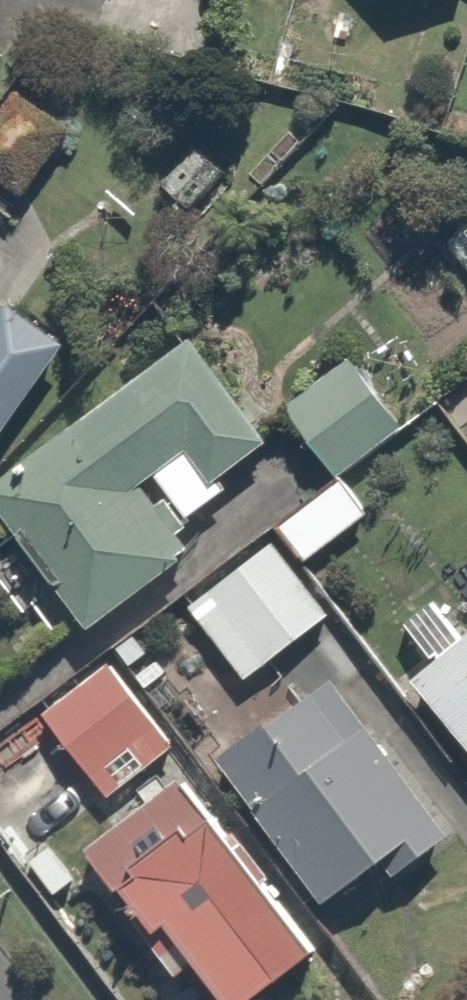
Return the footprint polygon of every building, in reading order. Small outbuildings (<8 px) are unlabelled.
[(2,86),(0,90),(0,178),(17,190),(61,128),(2,86)] [(55,348),(0,306),(0,421),(55,348)] [(384,418),(325,339),(245,400),(189,325),(0,468),(0,523),(75,621),(183,539),(169,521),(220,483),(208,467),(283,410),(324,464),(384,418)] [(431,400),(459,440),(466,434),(466,374),(431,400)] [(365,503),(337,466),(267,518),(295,556),(365,503)] [(232,670),(316,613),(264,535),(180,592),(232,670)] [(394,673),(466,766),(466,615),(451,627),(419,587),(386,613),(418,653),(394,673)] [(169,735),(101,648),(30,703),(98,790),(169,735)] [(204,760),(323,913),(362,882),(347,863),(388,831),(403,851),(437,825),(318,672),(204,760)] [(66,846),(162,969),(177,958),(210,999),(237,999),(306,947),(166,768),(66,846)]
